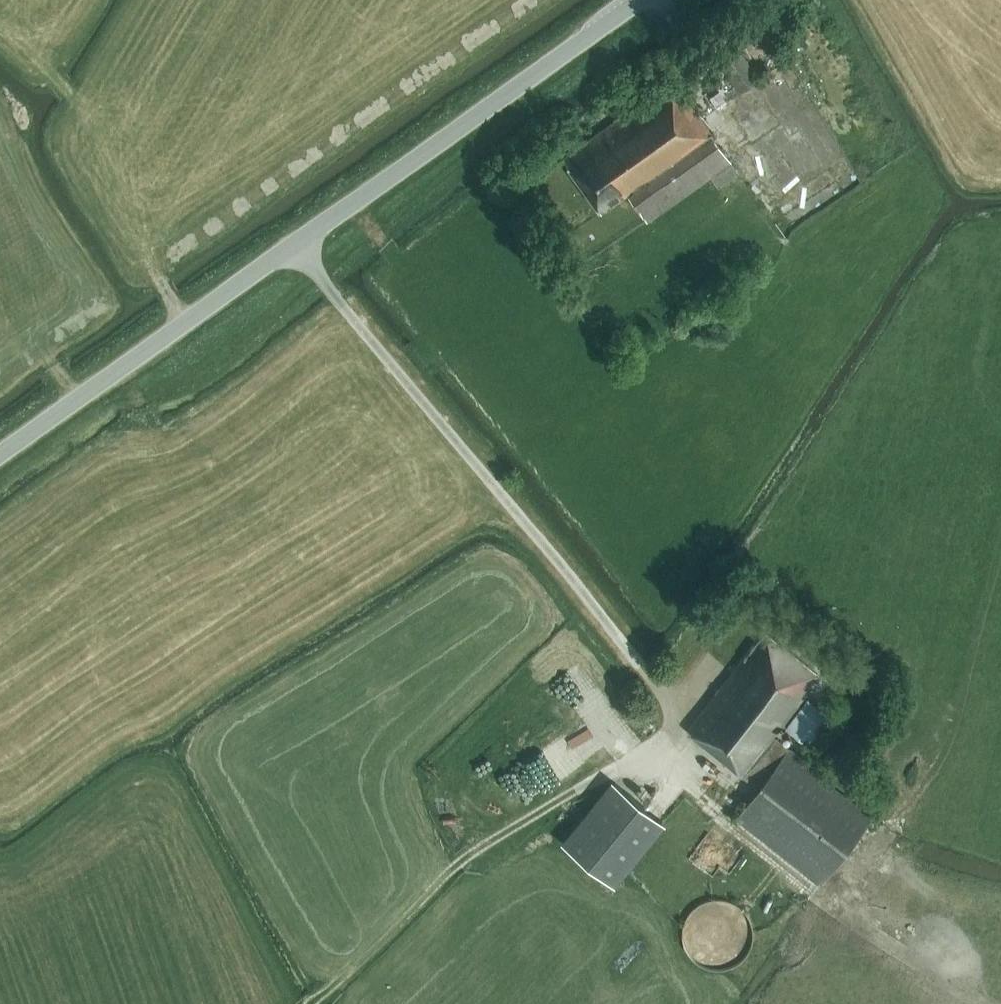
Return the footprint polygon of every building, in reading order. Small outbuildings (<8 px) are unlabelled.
[(722,64),(720,65),(739,92),(759,78),(736,44),(717,57),(722,64)] [(682,96),(678,98),(667,83),(564,157),(601,211),(627,193),(647,221),(711,175),(718,186),(739,172),(682,96)] [(709,97),(715,107),(726,100),(719,90),(709,97)] [(689,729),(704,741),(702,743),(758,788),(736,817),(821,883),(871,816),(794,756),(797,753),(790,748),(790,747),(774,734),(803,697),(800,695),(818,672),(764,631),(689,729)] [(810,746),(833,716),(808,697),(785,727),(810,746)] [(565,844),(611,882),(662,820),(615,782),(565,844)] [(721,898),(716,898),(712,899),(708,899),(704,901),(701,902),(697,904),(694,907),(691,910),(688,913),(686,917),(684,920),(683,924),(682,928),(682,932),(682,936),(682,941),(684,945),(685,948),(687,952),(689,955),(692,959),(695,961),(698,964),(702,966),(706,967),(710,968),(714,969),(718,969),(722,969),(726,968),(730,967),(734,965),(738,963),(741,960),(744,957),(746,954),(749,951),(750,947),(752,943),(752,939),(753,935),(753,931),(752,927),(751,923),(750,919),(748,915),(745,912),(743,909),(740,906),(736,904),(733,902),(729,900),(725,899),(721,898)]
